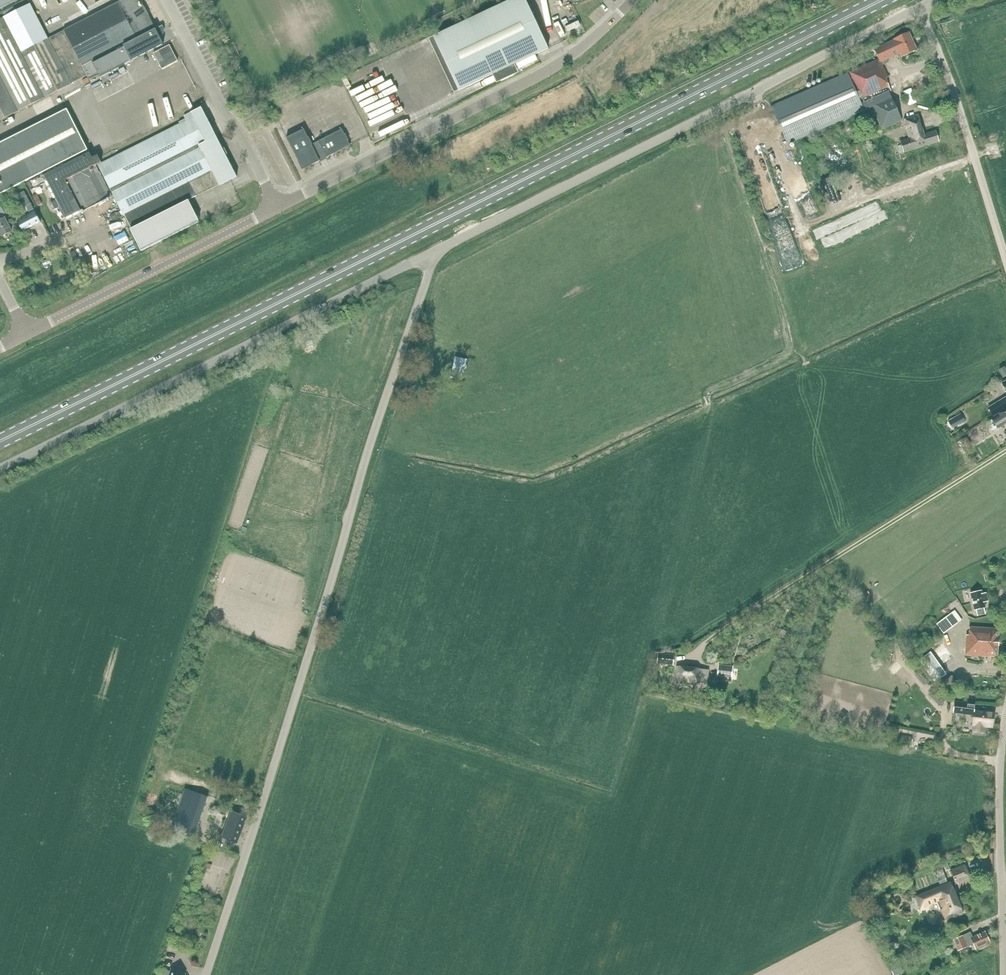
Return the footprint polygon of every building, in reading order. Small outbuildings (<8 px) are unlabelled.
[(155,30),(148,18),(143,7),(139,0),(123,0),(63,31),(83,68),(155,30)] [(459,91),(497,73),(501,81),(514,75),(510,66),(548,49),(525,0),(510,0),(433,36),(459,91)] [(20,53),(47,39),(29,5),(3,19),(20,53)] [(44,13),(46,17),(54,13),(52,9),(44,13)] [(20,53),(3,19),(0,20),(0,79),(17,112),(43,99),(20,53)] [(562,30),(575,24),(572,19),(559,25),(562,30)] [(83,68),(82,68),(87,77),(89,81),(105,72),(106,74),(162,45),(158,37),(159,37),(160,37),(160,36),(161,36),(161,35),(162,34),(162,33),(163,32),(163,31),(163,30),(163,29),(163,28),(162,27),(162,26),(160,27),(155,30),(83,68)] [(47,39),(20,53),(43,99),(87,77),(82,68),(63,31),(47,39)] [(879,59),(849,72),(861,98),(889,86),(885,79),(887,78),(882,65),(888,62),(886,59),(892,57),(899,53),(901,57),(916,50),(908,33),(893,40),(873,49),(879,59)] [(420,44),(419,60),(428,60),(429,44),(420,44)] [(169,46),(153,54),(161,69),(177,61),(169,46)] [(771,107),(787,143),(864,110),(847,73),(771,107)] [(17,112),(0,79),(0,121),(17,112)] [(888,92),(863,103),(866,110),(871,107),(872,107),(881,130),(901,121),(891,98),(888,92)] [(33,179),(26,182),(27,183),(30,190),(46,183),(56,203),(50,206),(53,211),(58,209),(66,223),(110,201),(93,169),(98,166),(125,218),(125,217),(132,230),(130,231),(141,252),(198,222),(188,201),(221,185),(221,186),(237,178),(218,143),(215,136),(213,132),(214,132),(212,129),(214,128),(214,127),(213,127),(211,123),(211,122),(209,123),(207,120),(203,112),(201,109),(184,118),(186,122),(103,164),(99,156),(93,160),(90,154),(89,154),(88,152),(59,166),(33,179)] [(59,166),(88,152),(66,110),(38,124),(59,166)] [(856,127),(872,120),(870,115),(854,122),(856,127)] [(918,115),(903,120),(909,139),(900,142),(904,153),(939,142),(936,132),(924,135),(918,115)] [(33,179),(59,166),(38,124),(12,137),(33,179)] [(753,129),(738,132),(758,217),(772,214),(753,129)] [(351,147),(350,145),(343,131),(313,146),(305,131),(288,139),(304,171),(351,147)] [(33,179),(12,137),(0,143),(0,186),(4,193),(26,182),(33,179)] [(989,157),(994,154),(989,144),(984,147),(989,157)] [(786,174),(792,189),(798,187),(792,172),(786,174)] [(838,201),(857,195),(852,179),(815,190),(821,208),(830,205),(827,196),(836,193),(838,201)] [(881,202),(852,212),(854,219),(883,209),(881,202)] [(0,208),(0,234),(2,238),(12,232),(5,218),(7,217),(1,207),(0,208)] [(41,224),(35,213),(17,222),(23,233),(41,224)] [(97,257),(108,253),(106,248),(96,252),(97,257)] [(462,381),(467,359),(455,356),(450,378),(462,381)] [(1005,397),(988,408),(993,416),(1005,408),(1005,399),(1005,397)] [(1004,413),(1003,413),(987,423),(992,431),(997,428),(1005,423),(1005,412),(1004,413)] [(960,414),(948,420),(953,428),(965,421),(960,414)] [(965,437),(959,441),(964,450),(970,446),(965,437)] [(981,591),(970,593),(974,610),(976,610),(977,616),(985,614),(983,608),(985,608),(984,602),(988,601),(986,593),(982,594),(981,591)] [(944,633),(961,620),(954,610),(936,624),(944,633)] [(787,615),(784,622),(790,625),(793,617),(787,615)] [(997,657),(998,629),(969,627),(968,635),(966,635),(965,655),(997,657)] [(946,674),(930,652),(918,660),(935,683),(946,674)] [(657,664),(673,665),(674,655),(658,653),(657,664)] [(717,676),(731,677),(732,666),(718,665),(717,676)] [(675,684),(686,685),(686,686),(686,682),(707,684),(709,670),(688,667),(676,666),(674,684),(675,685),(675,684)] [(949,692),(959,685),(951,675),(942,683),(949,692)] [(934,688),(928,694),(939,706),(945,700),(934,688)] [(974,711),(975,704),(954,702),(953,713),(973,714),(972,724),(974,724),(973,732),(983,733),(984,725),(992,726),(993,713),(974,711)] [(197,827),(208,796),(185,788),(174,819),(170,830),(193,838),(197,827)] [(246,817),(238,814),(231,811),(221,837),(236,843),(246,817)] [(955,883),(970,877),(964,865),(950,871),(955,883)] [(930,871),(934,882),(941,880),(937,868),(930,871)] [(963,913),(956,898),(950,882),(916,897),(921,909),(938,901),(946,920),(963,913)] [(192,936),(195,928),(188,925),(185,934),(192,936)] [(975,949),(989,943),(984,932),(972,937),(970,932),(953,940),(958,951),(973,944),(975,949)] [(899,966),(893,968),(895,974),(901,971),(899,966)]
